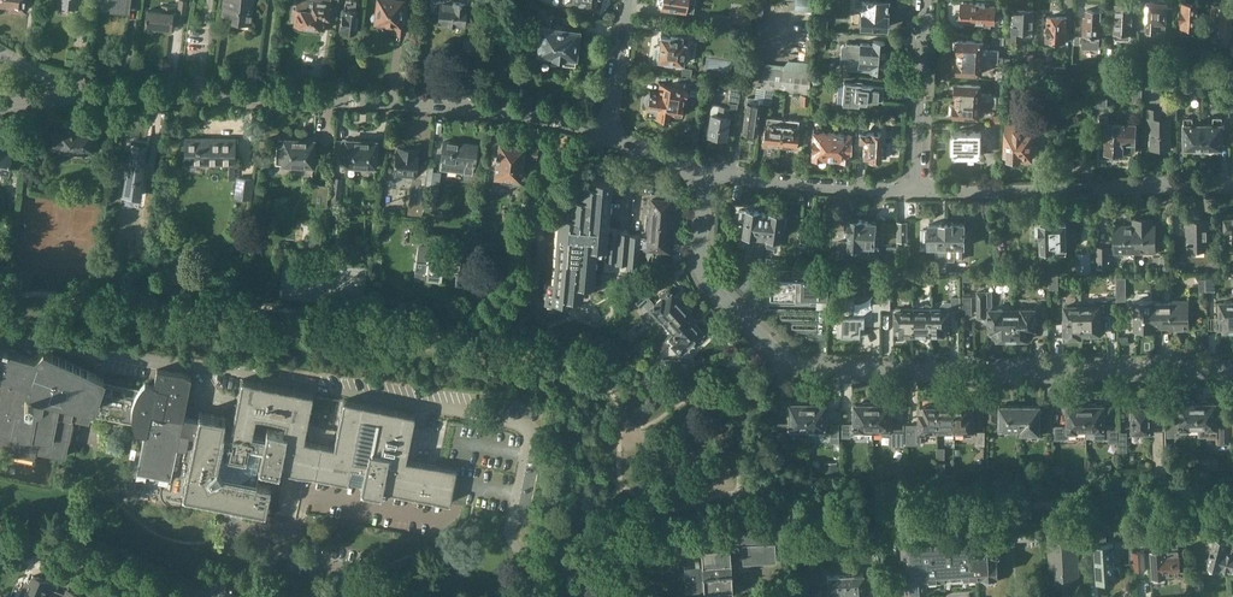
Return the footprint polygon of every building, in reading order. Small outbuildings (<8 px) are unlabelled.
[(14,8),(15,10),(21,11),(22,9),(26,10),(27,0),(0,0),(0,4),(11,6),(11,8),(14,8)] [(118,9),(118,7),(129,8),(128,12),(129,12),(131,0),(99,0),(98,8),(99,8),(100,4),(110,6),(110,8),(118,9)] [(179,0),(178,8),(177,15),(185,16),(187,1),(179,0)] [(234,8),(232,22),(250,24),(253,0),(223,0),(223,6),(234,7),(234,8)] [(296,9),(293,9),(292,22),(295,22),(294,26),(300,26),(301,29),(305,29),(307,27),(311,28),(312,30),(316,30),(318,28),(323,29),(325,15),(329,15),(331,0),(297,0),(296,9)] [(342,9),(340,31),(346,32),(347,33),(350,34),(352,32),(356,33),(358,11),(355,10),(356,1),(350,0),(350,4),(344,3),(344,9),(342,9)] [(375,13),(374,14),(373,15),(372,16),(371,17),(371,19),(372,20),(373,21),(374,22),(385,23),(386,24),(397,26),(396,32),(404,33),(408,1),(405,0),(377,0),(375,13)] [(430,11),(439,11),(438,23),(465,26),(466,8),(474,8),(475,0),(460,0),(460,1),(444,0),(431,0),(430,11)] [(565,3),(587,5),(588,8),(593,8),(594,6),(596,7),(597,1),(600,1),(600,0),(565,0),(565,3)] [(660,4),(661,5),(661,7),(686,11),(688,0),(660,0),(660,4)] [(794,10),(811,12),(812,12),(813,0),(795,0),(794,10)] [(862,14),(859,13),(858,26),(885,28),(885,27),(886,27),(889,24),(890,19),(887,16),(886,16),(887,1),(873,0),(855,0),(855,5),(863,6),(862,14)] [(1131,36),(1131,32),(1133,6),(1132,6),(1132,3),(1127,3),(1125,1),(1117,0),(1116,3),(1114,31),(1114,36),(1117,39),(1128,40),(1131,36)] [(1166,25),(1167,2),(1165,2),(1164,0),(1163,0),(1160,0),(1158,2),(1148,1),(1147,21),(1148,21),(1148,31),(1157,31),(1157,35),(1165,36),(1166,25)] [(1231,27),(1231,17),(1229,17),(1229,5),(1223,4),(1221,2),(1214,1),(1214,4),(1213,4),(1211,32),(1222,32),(1222,44),(1230,44),(1231,33),(1231,27)] [(994,27),(995,23),(995,15),(1000,15),(1000,10),(995,10),(995,6),(990,5),(990,4),(989,4),(990,3),(977,2),(977,3),(963,2),(963,4),(962,10),(960,10),(959,20),(987,22),(987,26),(994,27)] [(1199,3),(1183,2),(1182,10),(1181,10),(1180,24),(1181,24),(1181,34),(1188,34),(1189,27),(1197,27),(1199,3)] [(755,22),(762,23),(764,4),(763,4),(757,3),(755,22)] [(162,6),(162,11),(147,10),(146,17),(145,17),(145,20),(146,20),(145,26),(154,27),(154,26),(170,28),(172,13),(172,7),(162,6)] [(1010,11),(1009,36),(1009,44),(1010,44),(1010,43),(1017,43),(1017,40),(1017,31),(1031,32),(1031,30),(1033,30),(1034,10),(1016,9),(1016,12),(1010,11)] [(1083,41),(1082,47),(1099,48),(1102,10),(1087,9),(1086,16),(1084,16),(1083,41)] [(543,22),(544,13),(518,11),(517,19),(543,22)] [(1048,16),(1047,40),(1069,41),(1069,34),(1066,34),(1067,17),(1048,16)] [(828,18),(817,17),(816,26),(828,27),(828,18)] [(751,20),(735,18),(734,26),(750,28),(751,20)] [(541,26),(536,25),(535,32),(540,33),(537,53),(553,54),(553,56),(564,57),(563,64),(575,65),(576,56),(578,54),(579,48),(577,46),(577,42),(580,40),(580,33),(579,31),(579,29),(563,27),(563,26),(554,25),(553,27),(541,25),(541,26)] [(693,29),(681,27),(669,25),(668,33),(664,32),(664,36),(660,35),(660,37),(658,38),(657,42),(659,44),(657,59),(683,63),(687,36),(691,36),(691,38),(703,40),(705,31),(693,29)] [(818,48),(825,49),(827,30),(813,29),(812,48),(818,48)] [(1004,43),(1004,36),(993,35),(993,43),(1004,43)] [(886,65),(886,59),(884,57),(883,57),(884,41),(873,40),(873,43),(860,42),(860,44),(846,42),(845,43),(841,43),(839,66),(843,66),(843,67),(871,70),(871,68),(882,69),(882,67),(883,67),(886,65)] [(959,56),(1000,58),(1000,52),(995,52),(995,50),(985,49),(986,41),(959,40),(959,41),(954,41),(953,49),(958,50),(958,51),(959,51),(959,56)] [(1000,58),(959,56),(959,61),(958,60),(958,61),(953,61),(952,70),(957,71),(957,72),(984,73),(984,65),(994,65),(995,63),(1003,63),(1003,58),(1000,58)] [(1067,77),(1067,66),(1059,66),(1058,77),(1067,77)] [(692,68),(682,67),(681,74),(691,75),(692,68)] [(761,88),(766,89),(774,90),(810,94),(811,73),(764,68),(761,88)] [(990,73),(990,79),(999,79),(999,73),(1001,73),(1001,70),(997,70),(997,73),(990,73)] [(703,80),(673,75),(671,85),(660,83),(659,81),(658,82),(659,84),(658,92),(651,91),(651,90),(650,90),(649,94),(648,94),(644,98),(644,100),(646,105),(647,105),(646,115),(644,116),(645,117),(647,116),(670,119),(671,114),(681,115),(683,101),(685,101),(686,95),(688,94),(701,96),(703,80)] [(821,80),(821,79),(821,78),(821,77),(820,76),(819,75),(818,75),(816,75),(815,75),(814,75),(813,76),(812,77),(812,78),(812,79),(812,80),(812,81),(812,82),(813,83),(814,83),(815,84),(816,84),(817,84),(818,84),(819,84),(820,83),(821,82),(821,81),(821,80)] [(880,86),(844,82),(843,97),(845,97),(845,104),(859,105),(859,103),(866,103),(867,99),(879,100),(880,86)] [(1143,83),(1133,82),(1133,93),(1142,93),(1143,83)] [(956,99),(998,102),(1003,102),(1003,96),(993,95),(993,93),(983,93),(984,85),(956,83),(956,85),(951,84),(951,94),(956,94),(956,95),(957,95),(956,99)] [(741,86),(732,84),(729,100),(739,102),(741,86)] [(766,89),(764,103),(772,104),(774,90),(766,89)] [(1222,97),(1222,110),(1230,110),(1230,97),(1232,97),(1232,90),(1222,90),(1222,97)] [(1177,92),(1177,101),(1186,101),(1186,92),(1177,92)] [(809,95),(802,94),(801,104),(809,104),(809,95)] [(1161,95),(1161,108),(1148,109),(1149,125),(1151,125),(1151,147),(1171,147),(1170,118),(1176,118),(1176,99),(1161,95)] [(1108,98),(1098,97),(1097,105),(1107,106),(1108,98)] [(998,102),(956,99),(956,104),(955,104),(955,105),(950,105),(950,114),(955,114),(955,115),(982,117),(982,109),(992,109),(992,108),(998,108),(998,102)] [(1035,100),(1034,115),(1049,115),(1049,101),(1035,100)] [(718,115),(711,114),(708,135),(725,138),(728,116),(736,118),(738,104),(729,102),(728,108),(720,106),(718,115)] [(760,104),(747,102),(746,102),(746,103),(747,103),(744,123),(743,123),(744,123),(742,132),(755,134),(760,104)] [(764,143),(779,145),(781,124),(782,118),(765,116),(762,145),(763,145),(764,143)] [(1106,135),(1105,152),(1105,158),(1117,158),(1117,153),(1133,153),(1136,150),(1136,136),(1138,137),(1138,128),(1137,128),(1137,122),(1109,121),(1109,116),(1101,116),(1100,135),(1106,135)] [(1204,151),(1204,124),(1194,124),(1194,117),(1185,117),(1185,148),(1193,148),(1193,151),(1204,151)] [(1204,124),(1204,151),(1215,151),(1215,148),(1223,148),(1222,117),(1213,117),(1213,124),(1204,124)] [(799,120),(782,118),(781,124),(779,145),(795,147),(795,148),(796,148),(799,120)] [(831,131),(830,157),(841,157),(841,160),(842,162),(846,163),(848,161),(848,158),(849,158),(849,150),(850,150),(850,141),(850,131),(850,120),(840,119),(840,124),(842,124),(842,132),(831,131)] [(863,139),(863,156),(868,156),(868,157),(880,158),(880,157),(886,157),(886,146),(881,146),(881,132),(867,131),(868,120),(856,120),(856,126),(859,126),(859,131),(858,139),(863,139)] [(1006,123),(1006,140),(1005,140),(1005,147),(1009,147),(1008,156),(1009,156),(1009,157),(1012,159),(1017,159),(1020,158),(1020,157),(1032,157),(1032,155),(1038,155),(1038,144),(1032,144),(1033,131),(1022,131),(1022,129),(1021,129),(1021,127),(1015,127),(1015,123),(1006,123)] [(982,124),(982,131),(972,130),(972,129),(963,129),(962,130),(955,130),(955,142),(954,142),(953,144),(952,147),(954,149),(954,152),(955,152),(955,158),(957,159),(965,159),(966,158),(966,152),(981,152),(988,152),(988,150),(1000,150),(1000,124),(982,124)] [(68,132),(48,132),(48,146),(62,145),(62,149),(82,149),(82,151),(83,154),(86,155),(89,155),(90,154),(91,151),(91,142),(92,141),(97,141),(96,132),(75,133),(75,128),(73,127),(70,128),(68,128),(68,132)] [(830,157),(831,131),(821,131),(821,128),(814,128),(813,138),(812,138),(812,148),(812,156),(813,156),(812,159),(814,161),(819,161),(820,160),(820,156),(830,157)] [(309,165),(312,165),(314,140),(277,138),(276,153),(271,153),(271,163),(301,165),(301,167),(308,168),(309,165)] [(186,139),(186,162),(191,162),(193,162),(228,163),(234,163),(234,139),(186,139)] [(147,142),(132,140),(123,190),(142,192),(147,142)] [(347,140),(342,140),(341,154),(346,154),(345,165),(358,165),(358,168),(371,169),(371,166),(375,166),(376,141),(347,140)] [(444,141),(441,169),(465,172),(466,167),(474,168),(477,145),(444,141)] [(500,181),(512,183),(513,176),(519,177),(522,155),(537,157),(538,147),(500,142),(496,174),(501,175),(500,181)] [(7,171),(11,145),(0,144),(0,170),(7,171)] [(429,166),(417,165),(418,157),(415,157),(416,153),(418,153),(418,149),(398,147),(397,149),(396,149),(394,172),(396,172),(398,174),(402,174),(404,173),(407,174),(407,173),(413,173),(408,213),(410,213),(410,218),(423,219),(429,166)] [(441,172),(429,171),(426,194),(424,210),(438,212),(439,202),(437,202),(441,172)] [(333,176),(329,212),(339,213),(343,177),(333,176)] [(236,197),(252,198),(253,179),(237,178),(236,197)] [(640,245),(640,235),(641,235),(630,234),(630,232),(619,231),(619,228),(607,227),(611,180),(591,178),(591,183),(581,182),(580,193),(570,192),(568,214),(559,213),(553,278),(547,278),(545,300),(558,301),(558,299),(571,300),(572,295),(581,296),(583,282),(593,283),(595,255),(605,256),(604,268),(614,269),(614,273),(626,274),(627,267),(637,268),(640,245)] [(311,188),(310,205),(324,206),(323,207),(327,207),(329,185),(312,183),(311,188)] [(646,214),(645,221),(669,223),(670,213),(668,213),(669,198),(669,197),(669,196),(668,195),(667,194),(666,194),(665,194),(664,194),(663,195),(662,196),(662,197),(662,198),(661,199),(652,198),(651,208),(649,208),(649,214),(646,214)] [(510,220),(512,209),(504,208),(503,219),(510,220)] [(740,209),(738,220),(744,221),(744,222),(742,235),(743,237),(753,238),(753,235),(755,236),(754,245),(752,265),(756,265),(757,262),(758,254),(759,245),(763,212),(758,211),(745,209),(745,210),(740,209)] [(763,212),(759,245),(765,246),(776,247),(778,237),(779,237),(780,226),(785,227),(787,215),(782,214),(769,212),(769,213),(763,212)] [(877,234),(875,233),(876,221),(862,220),(862,219),(850,219),(850,220),(845,220),(845,231),(850,231),(850,232),(849,242),(847,241),(847,237),(838,236),(836,257),(857,258),(857,254),(878,255),(878,247),(870,246),(870,244),(875,245),(875,236),(877,236),(877,234)] [(1134,219),(1134,226),(1135,251),(1155,251),(1155,226),(1151,226),(1151,219),(1134,219)] [(1224,219),(1224,233),(1232,233),(1232,219),(1224,219)] [(1200,220),(1187,220),(1187,249),(1208,249),(1208,220),(1200,220)] [(644,236),(640,235),(640,245),(659,247),(659,249),(659,250),(659,251),(660,252),(661,252),(661,253),(662,253),(663,253),(664,253),(665,252),(666,251),(666,250),(669,223),(645,221),(644,236)] [(813,224),(803,222),(800,240),(811,242),(813,224)] [(1058,252),(1058,254),(1066,254),(1066,247),(1067,247),(1066,223),(1053,223),(1053,222),(1041,222),(1041,223),(1041,224),(1036,225),(1036,236),(1041,236),(1042,236),(1042,249),(1043,249),(1043,254),(1053,254),(1053,252),(1058,252)] [(907,241),(906,223),(898,223),(898,241),(907,241)] [(946,270),(946,260),(947,223),(940,223),(940,224),(929,224),(929,229),(923,229),(923,240),(928,240),(928,246),(938,246),(938,249),(935,249),(935,270),(946,270)] [(947,223),(946,260),(954,260),(954,259),(963,259),(963,247),(964,247),(964,242),(969,242),(969,230),(964,230),(964,224),(953,224),(953,223),(947,223)] [(1135,251),(1134,226),(1114,226),(1115,252),(1135,251)] [(418,243),(415,270),(426,272),(426,270),(427,270),(426,278),(440,280),(441,275),(442,275),(443,269),(454,270),(454,274),(457,274),(455,285),(468,286),(469,274),(467,274),(467,272),(466,272),(466,270),(466,268),(461,267),(462,257),(461,257),(461,253),(466,254),(466,253),(472,254),(473,248),(474,248),(475,248),(460,246),(460,244),(458,244),(458,246),(456,245),(454,256),(429,253),(429,254),(428,254),(429,244),(418,243)] [(1098,247),(1098,265),(1108,265),(1108,247),(1098,247)] [(1090,255),(1077,255),(1078,272),(1091,272),(1090,255)] [(4,257),(2,265),(11,266),(12,259),(4,257)] [(647,266),(641,268),(641,275),(649,271),(647,266)] [(817,277),(818,271),(765,270),(765,290),(770,290),(770,301),(810,301),(810,298),(826,298),(827,277),(817,277)] [(914,274),(914,284),(932,284),(932,274),(914,274)] [(1206,274),(1207,291),(1215,291),(1215,274),(1206,274)] [(1117,291),(1125,289),(1125,287),(1126,287),(1126,280),(1116,280),(1116,291),(1117,291)] [(662,321),(681,304),(680,303),(681,300),(677,296),(674,295),(668,289),(660,296),(661,297),(654,304),(644,294),(635,302),(641,308),(646,304),(662,321)] [(1013,338),(1012,310),(1004,310),(1004,308),(992,308),(992,292),(977,292),(977,318),(990,318),(990,330),(994,330),(994,338),(1003,338),(1013,338)] [(938,309),(931,309),(931,336),(941,336),(941,334),(949,334),(949,310),(960,310),(960,297),(952,297),(952,302),(943,302),(938,306),(938,309)] [(972,297),(964,297),(964,315),(972,315),(972,297)] [(838,322),(837,336),(842,336),(852,337),(852,334),(861,334),(861,329),(864,329),(865,324),(880,324),(881,304),(873,304),(873,312),(866,312),(866,311),(854,311),(854,298),(843,298),(843,323),(838,322)] [(1162,326),(1161,305),(1153,306),(1153,301),(1135,301),(1136,329),(1154,329),(1154,326),(1162,326)] [(1084,333),(1083,302),(1076,302),(1076,306),(1066,306),(1066,320),(1065,320),(1065,336),(1070,336),(1072,338),(1077,338),(1079,336),(1080,336),(1084,336),(1084,333)] [(1083,302),(1084,333),(1095,332),(1095,334),(1103,334),(1103,324),(1101,324),(1100,302),(1083,302)] [(1161,304),(1161,305),(1162,326),(1170,326),(1170,329),(1188,328),(1188,302),(1169,302),(1169,303),(1161,304)] [(1221,302),(1221,317),(1224,317),(1225,329),(1232,329),(1232,303),(1221,302)] [(674,333),(693,316),(691,314),(691,312),(688,308),(684,307),(681,304),(662,321),(674,333)] [(922,309),(914,309),(913,336),(918,336),(919,338),(925,338),(926,336),(931,336),(931,309),(931,306),(929,305),(929,304),(926,304),(922,306),(922,309)] [(1012,310),(1013,338),(1022,338),(1031,338),(1031,330),(1035,330),(1035,318),(1047,318),(1047,305),(1035,306),(1035,308),(1020,309),(1020,310),(1012,310)] [(913,336),(914,309),(896,308),(896,333),(903,333),(903,335),(913,336)] [(693,316),(674,333),(665,341),(667,343),(669,341),(679,352),(693,338),(694,339),(695,339),(696,340),(697,340),(698,340),(700,340),(701,339),(702,338),(703,337),(703,336),(703,335),(703,334),(703,333),(702,332),(702,331),(694,322),(697,320),(696,319),(693,316)] [(641,339),(634,345),(639,351),(646,344),(641,339)] [(4,443),(1,455),(33,462),(35,450),(65,456),(72,418),(88,421),(91,414),(96,415),(133,423),(132,418),(132,409),(134,401),(137,393),(140,389),(103,381),(104,378),(102,377),(95,374),(52,354),(53,353),(51,352),(50,353),(43,350),(35,357),(8,350),(9,348),(4,347),(3,349),(0,348),(0,442),(4,443)] [(660,359),(660,367),(690,368),(690,360),(660,359)] [(132,409),(132,418),(133,423),(135,431),(145,433),(141,449),(136,448),(134,458),(139,459),(136,470),(137,470),(137,475),(147,477),(148,472),(159,475),(159,479),(169,481),(170,477),(171,477),(171,474),(185,409),(191,376),(183,372),(157,369),(155,381),(154,384),(145,382),(141,387),(140,389),(137,393),(134,401),(132,409)] [(185,409),(171,474),(186,477),(184,487),(184,486),(183,487),(184,487),(183,492),(182,495),(185,495),(190,496),(189,496),(190,497),(190,496),(201,498),(201,499),(202,499),(212,501),(213,501),(222,503),(223,503),(224,503),(246,508),(247,508),(251,509),(265,512),(266,512),(267,504),(268,504),(267,503),(269,493),(270,493),(270,492),(271,485),(264,483),(263,483),(257,482),(260,469),(266,470),(265,471),(266,471),(266,470),(271,471),(271,472),(272,472),(279,473),(280,470),(279,469),(280,467),(286,469),(287,469),(303,472),(304,473),(304,472),(305,472),(320,476),(321,476),(337,479),(338,479),(348,481),(349,481),(362,484),(361,486),(360,490),(381,494),(382,490),(381,490),(382,488),(388,489),(388,490),(389,490),(399,492),(413,495),(413,494),(422,496),(422,497),(423,497),(439,500),(440,500),(453,503),(501,512),(517,434),(447,420),(415,414),(405,412),(404,411),(404,412),(388,408),(387,408),(371,405),(370,405),(354,401),(353,401),(343,399),(343,400),(313,394),(313,393),(303,391),(302,391),(286,388),(286,387),(285,387),(285,388),(269,384),(268,384),(252,381),(252,380),(251,380),(251,381),(241,379),(240,386),(239,386),(239,387),(238,393),(233,417),(233,418),(230,434),(223,432),(224,425),(225,425),(225,424),(224,424),(226,417),(207,413),(206,413),(199,411),(185,409)] [(1188,429),(1198,429),(1198,403),(1195,403),(1194,401),(1188,401),(1186,403),(1179,403),(1180,423),(1167,423),(1167,436),(1175,436),(1175,431),(1188,431),(1188,429)] [(1200,403),(1198,403),(1198,429),(1206,429),(1206,431),(1214,431),(1214,432),(1218,437),(1213,441),(1218,448),(1214,452),(1219,459),(1214,463),(1214,469),(1231,469),(1231,422),(1216,423),(1216,403),(1209,403),(1207,401),(1202,401),(1200,403)] [(786,436),(786,432),(799,432),(799,428),(808,428),(809,403),(807,403),(805,402),(799,402),(797,404),(791,404),(791,423),(778,423),(778,436),(786,436)] [(810,403),(809,403),(808,428),(818,429),(818,432),(830,432),(830,442),(838,442),(839,424),(826,423),(827,404),(820,404),(818,402),(812,402),(810,403)] [(873,433),(873,404),(872,404),(870,402),(863,402),(862,404),(855,404),(855,424),(843,424),(843,436),(850,436),(850,433),(873,433)] [(873,404),(873,433),(891,433),(891,444),(906,444),(906,425),(891,424),(891,404),(884,404),(883,402),(876,402),(875,404),(873,404)] [(955,432),(955,405),(950,405),(949,403),(944,403),(943,405),(938,405),(938,432),(955,432)] [(1153,437),(1154,470),(1166,470),(1166,424),(1151,424),(1151,406),(1150,405),(1150,404),(1149,403),(1146,403),(1145,403),(1143,404),(1143,406),(1143,407),(1130,407),(1130,419),(1133,419),(1133,433),(1143,433),(1143,434),(1155,434),(1155,437),(1153,437)] [(1086,431),(1085,406),(1084,406),(1082,404),(1076,404),(1074,406),(1068,406),(1068,426),(1055,426),(1056,439),(1063,438),(1064,438),(1064,437),(1065,437),(1066,436),(1066,435),(1067,434),(1077,434),(1077,431),(1086,431)] [(1097,405),(1095,404),(1089,404),(1087,406),(1085,406),(1086,431),(1096,431),(1096,438),(1109,438),(1109,442),(1117,442),(1116,425),(1104,425),(1103,405),(1097,405)] [(920,407),(920,428),(907,428),(907,443),(916,443),(916,436),(923,436),(923,435),(927,435),(927,432),(938,432),(938,405),(928,405),(928,407),(920,407)] [(965,405),(955,405),(955,432),(965,432),(965,435),(973,435),(973,407),(965,407),(965,405)] [(1016,429),(1021,429),(1021,405),(1000,405),(1000,429),(1010,429),(1011,430),(1016,430),(1016,429)] [(1041,405),(1021,405),(1021,429),(1021,433),(1031,433),(1032,438),(1038,438),(1039,433),(1040,433),(1041,405)] [(988,410),(988,422),(996,422),(996,410),(988,410)] [(976,447),(984,447),(985,432),(977,432),(976,447)] [(946,474),(946,463),(938,463),(938,474),(946,474)] [(736,517),(737,526),(750,525),(750,516),(736,517)] [(1086,526),(1086,532),(1086,537),(1094,536),(1095,544),(1094,544),(1096,564),(1095,564),(1096,570),(1097,570),(1097,579),(1105,579),(1105,581),(1106,582),(1112,582),(1114,580),(1114,578),(1115,578),(1115,576),(1118,576),(1119,573),(1119,569),(1117,568),(1114,568),(1113,543),(1106,543),(1105,521),(1086,521),(1086,526)] [(757,528),(725,529),(726,540),(729,540),(729,546),(701,547),(702,563),(699,563),(699,561),(695,562),(683,563),(685,588),(696,588),(701,588),(701,586),(703,586),(704,589),(732,587),(731,572),(731,568),(737,568),(737,570),(751,569),(750,563),(776,561),(775,557),(776,557),(775,543),(772,543),(772,537),(762,538),(762,540),(758,540),(757,528)] [(1047,529),(1050,588),(1061,587),(1061,588),(1069,588),(1069,587),(1079,586),(1076,532),(1075,532),(1075,528),(1047,529)] [(1038,529),(1017,530),(1018,541),(1038,540),(1038,529)] [(994,542),(993,532),(985,533),(983,530),(978,531),(977,533),(968,534),(968,536),(918,539),(917,537),(902,538),(903,554),(905,553),(906,565),(904,565),(906,594),(927,593),(926,579),(984,575),(984,580),(986,582),(996,581),(997,579),(997,573),(996,560),(995,560),(995,556),(999,553),(999,546),(996,545),(996,542),(994,542)] [(791,542),(792,532),(782,531),(781,540),(783,542),(791,542)] [(1207,559),(1210,564),(1213,562),(1220,564),(1223,564),(1222,568),(1230,570),(1231,571),(1232,570),(1232,540),(1227,539),(1216,536),(1210,557),(1207,559)] [(1164,550),(1152,551),(1154,576),(1155,581),(1165,580),(1165,575),(1165,574),(1180,573),(1179,560),(1179,549),(1178,549),(1178,542),(1168,542),(1169,550),(1164,550)] [(558,551),(550,549),(548,561),(557,563),(558,551)] [(1145,569),(1144,551),(1133,552),(1135,570),(1145,569)] [(845,566),(839,566),(839,573),(836,573),(836,575),(827,575),(828,590),(823,591),(823,596),(847,596),(845,566)] [(845,566),(847,596),(869,596),(869,587),(864,587),(862,572),(855,573),(854,572),(851,572),(850,566),(845,566)] [(807,589),(820,588),(818,568),(805,569),(807,589)] [(56,594),(45,590),(49,582),(43,580),(42,577),(37,575),(35,576),(32,575),(23,596),(55,596),(56,594)]
